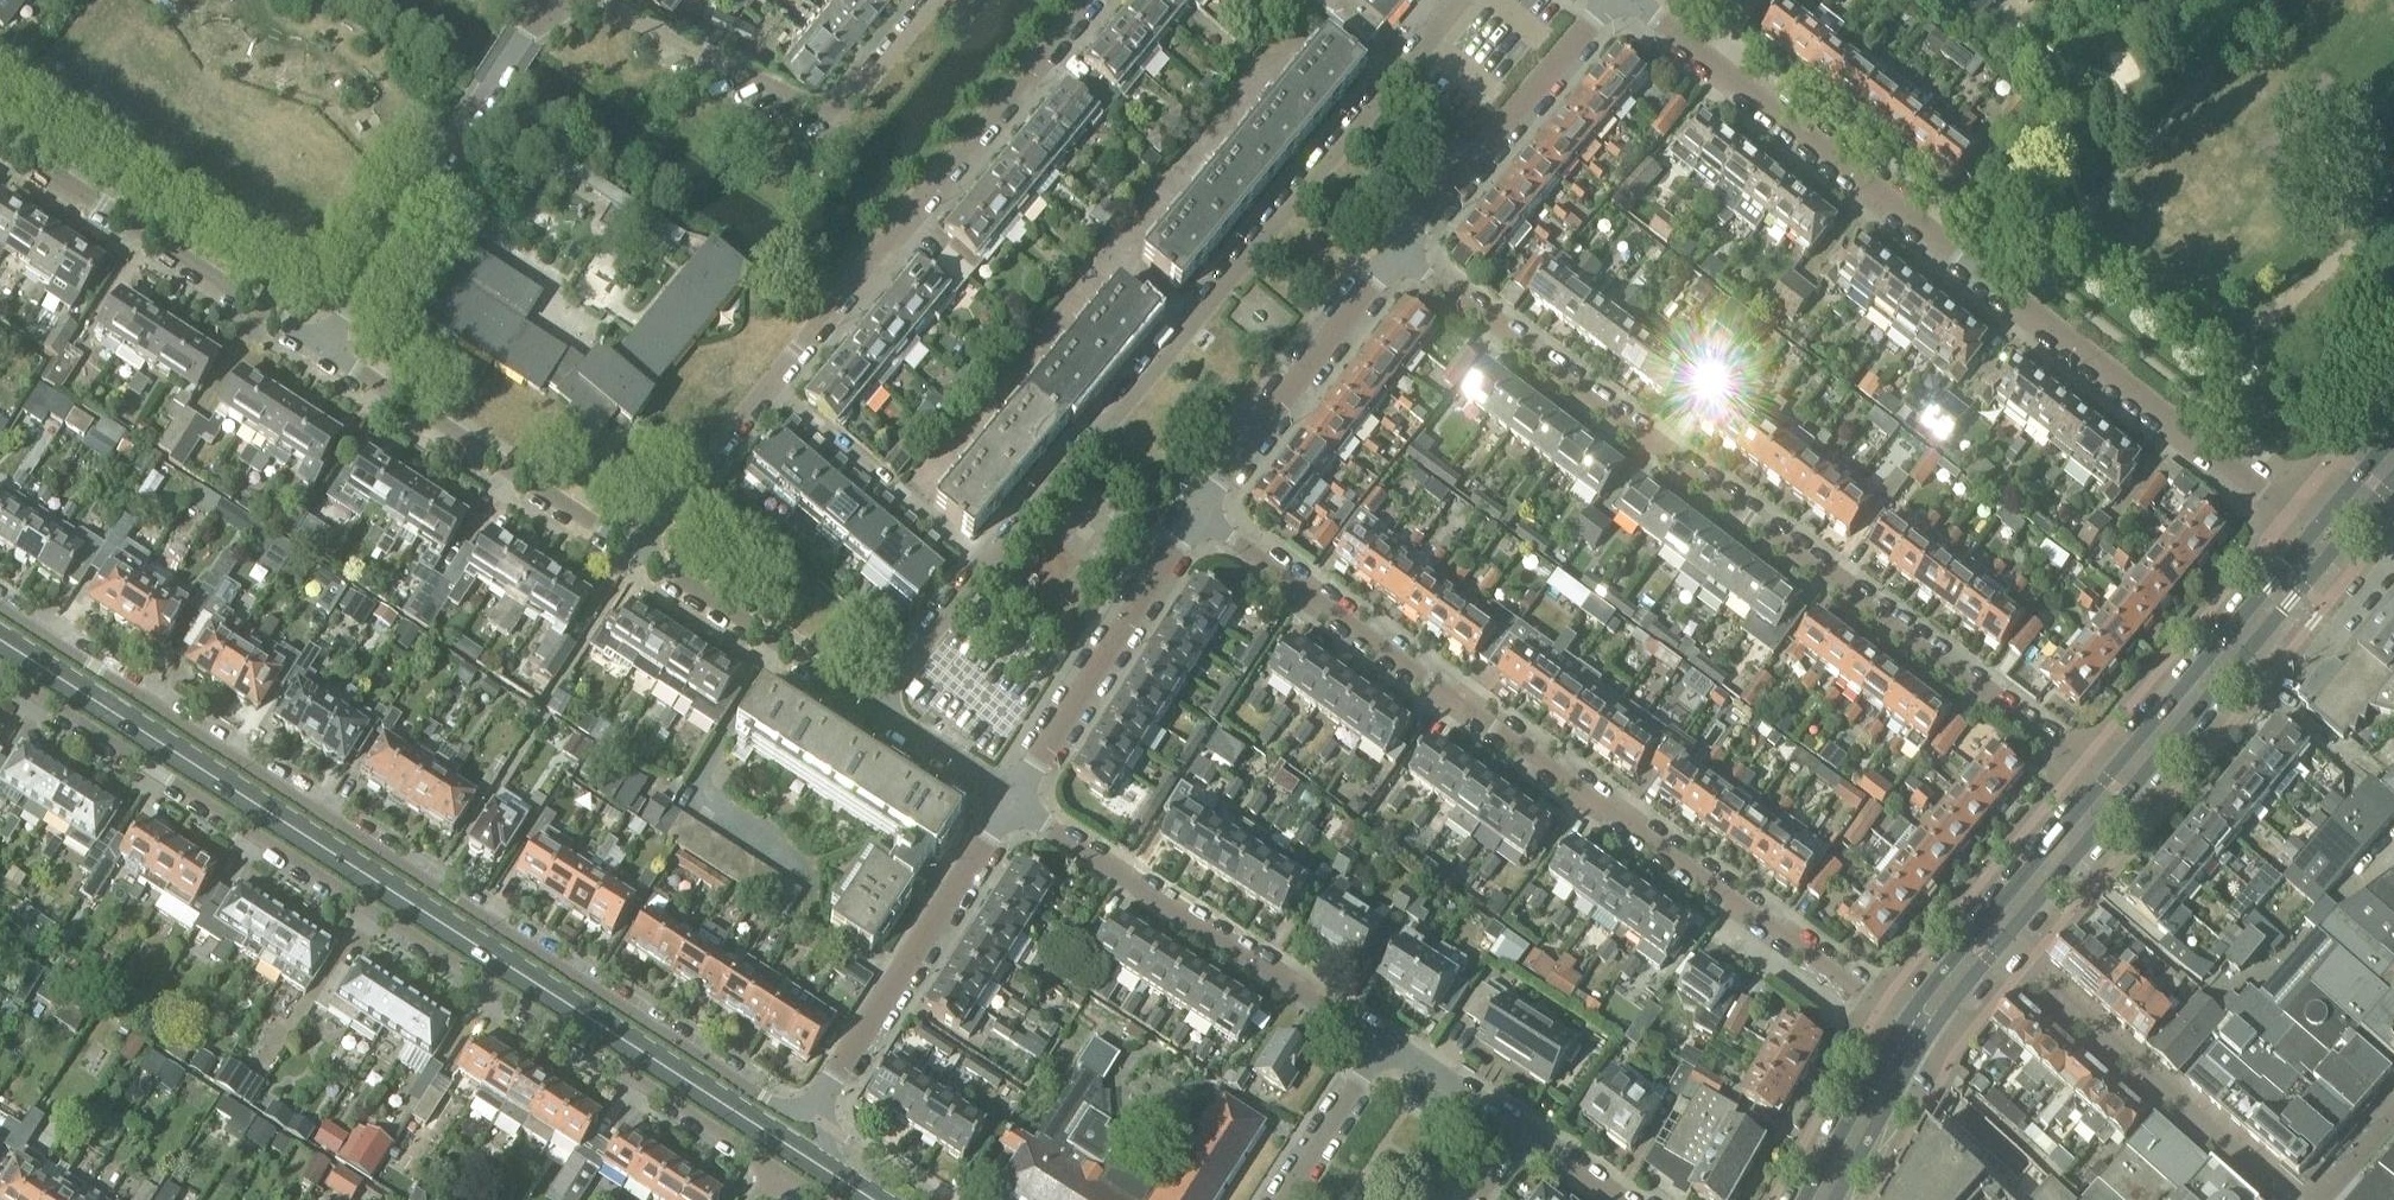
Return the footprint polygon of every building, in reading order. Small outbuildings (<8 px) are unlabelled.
[(4,28),(24,0),(0,0),(0,25),(4,28)] [(819,6),(850,32),(850,31),(868,10),(856,0),(824,0),(820,5),(819,6)] [(868,10),(876,0),(856,0),(868,10)] [(1120,22),(1151,48),(1169,26),(1139,0),(1138,0),(1120,22)] [(1169,26),(1188,4),(1184,0),(1139,0),(1169,26)] [(1188,4),(1197,11),(1206,0),(1184,0),(1188,4)] [(1277,0),(1273,0),(1267,8),(1277,16),(1285,6),(1277,0)] [(1322,10),(1320,12),(1363,48),(1382,26),(1351,0),(1311,0),(1322,10)] [(1382,26),(1401,4),(1396,0),(1351,0),(1382,26)] [(1747,23),(1765,2),(1763,0),(1748,0),(1736,14),(1747,23)] [(1973,29),(1985,17),(1994,7),(1987,0),(1942,0),(1973,29)] [(730,24),(734,14),(716,5),(711,16),(730,24)] [(1785,5),(1762,35),(1786,54),(1809,25),(1785,5)] [(802,26),(800,28),(831,54),(833,52),(850,32),(819,6),(802,26)] [(734,14),(730,24),(748,32),(753,22),(734,14)] [(702,34),(715,40),(716,40),(724,23),(709,17),(702,34)] [(1809,25),(1786,54),(1809,73),(1833,43),(1834,44),(1849,24),(1840,17),(1825,37),(1809,25)] [(1120,22),(1101,44),(1141,77),(1142,78),(1160,56),(1151,48),(1120,22)] [(800,28),(784,48),(787,51),(785,54),(797,63),(799,60),(815,74),(831,54),(800,28)] [(1948,41),(1935,31),(1925,43),(1929,47),(1927,50),(1936,57),(1948,41)] [(1242,35),(1234,44),(1248,56),(1256,46),(1242,35)] [(1833,43),(1809,73),(1833,91),(1864,52),(1865,53),(1873,43),(1863,36),(1848,55),(1834,44),(1833,43)] [(1277,95),(1317,128),(1363,73),(1323,40),(1277,95)] [(1101,44),(1082,67),(1093,76),(1085,86),(1110,107),(1119,96),(1122,99),(1141,77),(1101,44)] [(1248,56),(1234,44),(1229,51),(1243,62),(1248,56)] [(1602,71),(1632,97),(1649,77),(1632,62),(1633,60),(1623,52),(1622,53),(1619,51),(1602,71)] [(1864,52),(1833,91),(1856,110),(1895,61),(1887,54),(1880,64),(1865,53),(1864,52)] [(1895,61),(1856,110),(1880,128),(1903,99),(1888,87),(1904,68),(1895,61)] [(1632,97),(1602,71),(1599,74),(1597,73),(1588,82),(1591,84),(1584,92),(1614,118),(1632,97)] [(1219,90),(1206,79),(1196,90),(1209,101),(1219,90)] [(1911,89),(1908,91),(1917,98),(1927,86),(1918,79),(1911,89)] [(1042,114),(1036,122),(1066,148),(1073,140),(1085,125),(1091,130),(1110,107),(1085,86),(1076,95),(1066,86),(1056,98),(1042,114)] [(1614,118),(1584,92),(1566,114),(1596,140),(1614,118)] [(2001,118),(2014,129),(2035,103),(2022,93),(2001,118)] [(1277,95),(1231,150),(1270,183),(1317,128),(1277,95)] [(1663,115),(1674,124),(1686,108),(1675,99),(1663,115)] [(1903,99),(1880,128),(1903,147),(1926,118),(1911,106),(1903,99)] [(1926,118),(1903,147),(1926,166),(1958,126),(1935,107),(1927,118),(1926,118)] [(1554,126),(1547,134),(1578,161),(1596,140),(1566,114),(1563,117),(1560,115),(1552,125),(1554,126)] [(1674,124),(1663,115),(1650,130),(1662,139),(1674,124)] [(1958,126),(1926,166),(1951,185),(1960,173),(1968,180),(1990,151),(1982,145),(1966,132),(1974,122),(1966,115),(1958,126)] [(1701,116),(1676,148),(1699,166),(1724,134),(1714,126),(1715,125),(1706,117),(1705,119),(1701,116)] [(1036,122),(1019,142),(1050,168),(1066,148),(1036,122)] [(1547,134),(1529,156),(1560,182),(1578,161),(1547,134)] [(1724,134),(1699,166),(1721,184),(1746,152),(1736,144),(1737,142),(1728,135),(1727,137),(1724,134)] [(1019,142),(1000,164),(1031,190),(1040,197),(1058,175),(1050,168),(1019,142)] [(1606,151),(1617,160),(1623,152),(1613,143),(1606,151)] [(1146,150),(1137,162),(1151,173),(1160,161),(1146,150)] [(1231,150),(1185,205),(1224,238),(1270,183),(1231,150)] [(1721,184),(1714,193),(1726,202),(1725,209),(1733,215),(1738,207),(1743,201),(1769,169),(1759,161),(1760,160),(1751,152),(1749,154),(1746,152),(1721,184)] [(1560,182),(1529,156),(1511,177),(1542,203),(1560,182)] [(1634,200),(1641,192),(1659,174),(1648,163),(1623,189),(1634,200)] [(1000,164),(981,188),(1011,213),(1021,222),(1041,198),(1040,197),(1031,190),(1000,164)] [(1606,173),(1594,164),(1588,172),(1600,181),(1606,173)] [(1769,169),(1743,201),(1766,218),(1791,187),(1789,185),(1790,183),(1781,176),(1779,178),(1769,169)] [(1542,203),(1511,177),(1508,180),(1506,178),(1498,187),(1500,189),(1493,198),(1524,224),(1542,203)] [(1588,194),(1577,185),(1570,193),(1582,202),(1588,194)] [(1791,187),(1766,218),(1788,236),(1813,204),(1811,202),(1812,201),(1803,194),(1802,195),(1791,187)] [(981,188),(962,210),(993,236),(1003,244),(1021,222),(1011,213),(981,188)] [(1493,198),(1475,219),(1506,245),(1524,224),(1493,198)] [(5,250),(27,217),(25,215),(26,213),(14,205),(12,207),(1,200),(0,202),(0,258),(5,250)] [(1104,201),(1097,210),(1110,221),(1117,212),(1104,201)] [(1813,204),(1788,236),(1811,254),(1836,222),(1833,220),(1834,218),(1825,211),(1823,212),(1813,204)] [(1224,238),(1185,205),(1138,260),(1178,293),(1224,238)] [(1570,215),(1559,206),(1553,213),(1564,223),(1570,215)] [(1725,209),(1717,220),(1724,226),(1733,215),(1725,209)] [(962,210),(942,234),(953,243),(954,241),(974,258),(993,236),(962,210)] [(1110,221),(1097,210),(1090,218),(1104,229),(1110,221)] [(1680,226),(1663,213),(1650,230),(1667,243),(1680,226)] [(1733,215),(1724,226),(1732,232),(1740,220),(1733,215)] [(27,217),(5,250),(29,265),(30,266),(51,232),(27,217)] [(1506,245),(1475,219),(1473,222),(1470,220),(1462,229),(1464,232),(1456,242),(1488,266),(1506,245)] [(1552,235),(1541,227),(1535,235),(1546,243),(1552,235)] [(29,265),(25,271),(49,287),(53,281),(55,282),(76,248),(51,232),(30,266),(29,265)] [(1753,247),(1761,237),(1755,232),(1747,242),(1753,247)] [(1682,236),(1674,247),(1689,258),(1697,247),(1682,236)] [(953,243),(945,253),(970,274),(979,262),(974,258),(954,241),(953,243)] [(1853,288),(1878,256),(1873,252),(1874,251),(1865,243),(1864,245),(1859,241),(1850,254),(1845,250),(1821,281),(1833,290),(1836,287),(1848,296),(1854,289),(1853,288)] [(423,319),(493,363),(527,384),(533,375),(560,392),(558,393),(572,405),(546,437),(574,461),(615,413),(631,426),(649,397),(645,394),(748,273),(712,243),(610,365),(603,358),(604,356),(600,354),(588,368),(586,366),(587,364),(583,362),(585,358),(569,348),(566,353),(522,326),(541,295),(467,249),(423,319)] [(1654,244),(1642,258),(1656,270),(1668,255),(1654,244)] [(1067,246),(1059,254),(1073,265),(1080,256),(1067,246)] [(76,248),(55,282),(68,290),(64,296),(76,304),(102,265),(89,256),(90,254),(79,247),(78,250),(76,248)] [(945,253),(935,264),(960,285),(970,274),(945,253)] [(1073,265),(1059,254),(1053,263),(1066,273),(1073,265)] [(1592,260),(1581,275),(1573,285),(1552,314),(1574,331),(1596,302),(1584,293),(1603,268),(1602,268),(1607,260),(1599,254),(1593,261),(1592,260)] [(1581,275),(1592,260),(1585,255),(1575,270),(1581,275)] [(1887,263),(1878,256),(1853,288),(1854,289),(1875,305),(1900,273),(1896,270),(1897,269),(1888,262),(1887,263)] [(1535,257),(1528,266),(1539,275),(1546,266),(1535,257)] [(1710,257),(1701,269),(1715,280),(1725,268),(1710,257)] [(927,274),(926,275),(945,291),(951,296),(960,285),(935,264),(927,274)] [(916,265),(897,288),(927,313),(945,291),(926,275),(927,274),(916,265)] [(1539,275),(1528,266),(1514,284),(1526,293),(1539,275)] [(1528,296),(1551,314),(1552,314),(1573,285),(1550,268),(1528,296)] [(1500,295),(1510,283),(1495,272),(1485,284),(1500,295)] [(1900,273),(1875,305),(1875,306),(1869,314),(1891,331),(1922,291),(1919,288),(1920,287),(1911,280),(1911,281),(1900,273)] [(1779,314),(1802,284),(1790,274),(1767,304),(1779,314)] [(1689,296),(1702,305),(1711,292),(1698,283),(1689,296)] [(1814,294),(1802,284),(1779,314),(1791,323),(1814,294)] [(1116,287),(1070,342),(1109,375),(1155,320),(1116,287)] [(37,307),(46,293),(37,288),(29,302),(37,307)] [(897,288),(878,310),(908,335),(927,313),(897,288)] [(1627,308),(1638,294),(1630,288),(1619,302),(1627,308)] [(1922,291),(1891,331),(1912,349),(1944,308),(1933,299),(1934,298),(1926,291),(1924,292),(1922,291)] [(1648,302),(1638,294),(1627,308),(1637,316),(1648,302)] [(120,350),(147,307),(133,298),(130,303),(120,296),(93,338),(103,344),(106,340),(120,350)] [(1725,333),(1743,310),(1731,301),(1713,324),(1725,333)] [(1596,302),(1574,331),(1597,348),(1619,319),(1596,302)] [(1841,320),(1850,308),(1842,302),(1833,314),(1841,320)] [(1406,305),(1389,327),(1420,352),(1438,330),(1419,314),(1421,312),(1411,304),(1409,307),(1406,305)] [(147,307),(120,350),(144,365),(169,328),(159,321),(162,316),(147,307)] [(1948,310),(1944,308),(1912,349),(1932,364),(1930,367),(1933,368),(1967,325),(1957,317),(1958,316),(1948,309),(1948,310)] [(878,310),(860,333),(901,367),(920,344),(908,335),(878,310)] [(1754,318),(1743,310),(1725,333),(1736,342),(1754,318)] [(1641,336),(1619,319),(1597,348),(1619,365),(1641,336)] [(1857,344),(1872,325),(1863,319),(1848,338),(1857,344)] [(58,357),(76,330),(62,321),(45,349),(58,357)] [(1673,343),(1683,329),(1674,323),(1664,337),(1673,343)] [(1971,329),(1967,325),(1933,368),(1956,386),(1980,355),(1976,352),(1986,339),(1981,336),(1982,335),(1972,327),(1971,329)] [(1378,339),(1371,348),(1403,373),(1420,352),(1389,327),(1387,329),(1385,327),(1376,337),(1378,339)] [(169,328),(144,365),(154,371),(157,366),(171,376),(195,338),(182,329),(179,334),(169,328)] [(1683,329),(1673,343),(1683,351),(1693,337),(1683,329)] [(860,333),(841,355),(882,389),(901,367),(860,333)] [(1664,353),(1641,336),(1619,365),(1642,382),(1664,353)] [(195,338),(171,376),(186,385),(165,417),(174,422),(157,448),(170,457),(195,419),(183,411),(217,358),(207,352),(210,347),(195,338)] [(1000,350),(988,341),(979,354),(990,363),(1000,350)] [(1109,375),(1070,342),(1023,397),(1062,430),(1109,375)] [(69,348),(46,385),(58,392),(81,356),(69,348)] [(1371,348),(1355,369),(1386,394),(1403,373),(1371,348)] [(1465,348),(1447,373),(1458,382),(1476,357),(1465,348)] [(1713,392),(1692,419),(1715,437),(1738,406),(1747,395),(1725,379),(1743,356),(1733,349),(1731,348),(1714,371),(1704,385),(1713,392)] [(1664,353),(1642,382),(1665,399),(1687,371),(1664,353)] [(841,355),(822,378),(852,402),(863,411),(882,389),(841,355)] [(2006,408),(2031,376),(2027,372),(2028,371),(2018,364),(2018,365),(2012,361),(2003,373),(1999,370),(1975,401),(1987,410),(1995,399),(2006,408)] [(1486,415),(1510,383),(1487,366),(1463,397),(1486,415)] [(127,391),(137,376),(125,368),(115,383),(127,391)] [(964,369),(958,378),(971,388),(978,379),(964,369)] [(1345,382),(1338,391),(1369,416),(1386,394),(1355,369),(1353,372),(1350,370),(1342,380),(1345,382)] [(1458,382),(1447,373),(1441,381),(1452,389),(1458,382)] [(195,419),(170,457),(168,461),(181,470),(201,440),(210,446),(230,414),(245,423),(269,386),(255,377),(252,381),(240,374),(207,426),(195,419)] [(137,376),(127,391),(138,398),(148,383),(137,376)] [(2041,383),(2031,376),(2006,408),(2028,425),(2054,393),(2050,391),(2051,389),(2042,382),(2041,383)] [(1868,377),(1858,391),(1870,401),(1881,386),(1868,377)] [(822,378),(804,400),(834,425),(852,402),(822,378)] [(958,378),(951,386),(964,396),(971,388),(958,378)] [(1510,383),(1486,415),(1508,431),(1532,400),(1510,383)] [(1738,406),(1715,437),(1737,453),(1760,423),(1768,412),(1755,402),(1765,389),(1756,383),(1747,395),(1738,406)] [(63,425),(73,410),(74,409),(39,386),(22,412),(40,424),(47,414),(63,425)] [(283,395),(269,386),(245,423),(259,432),(256,436),(265,442),(289,405),(280,399),(283,395)] [(1338,391),(1321,412),(1352,437),(1369,416),(1338,391)] [(915,415),(935,430),(951,408),(932,393),(915,415)] [(2054,393),(2028,425),(2051,443),(2076,410),(2073,408),(2074,407),(2065,399),(2064,401),(2054,393)] [(1880,406),(1893,417),(1901,406),(1888,396),(1880,406)] [(1933,435),(1956,405),(1944,396),(1921,425),(1933,435)] [(1023,397),(977,452),(1016,485),(1062,430),(1023,397)] [(1430,417),(1404,397),(1398,405),(1424,425),(1430,417)] [(1778,399),(1768,412),(1777,418),(1786,406),(1778,399)] [(1554,417),(1532,400),(1508,431),(1530,448),(1554,417)] [(289,405),(265,442),(258,454),(248,469),(259,476),(270,458),(284,468),(293,454),(317,417),(303,408),(300,412),(289,405)] [(1956,405),(1933,435),(1926,443),(1937,451),(1944,443),(1945,444),(1968,414),(1956,405)] [(1899,428),(1874,409),(1865,421),(1890,440),(1899,428)] [(93,423),(73,410),(63,425),(83,438),(93,423)] [(2078,412),(2076,410),(2051,443),(2073,460),(2098,428),(2087,419),(2088,418),(2079,411),(2078,412)] [(1321,412),(1304,433),(1335,458),(1351,438),(1352,437),(1321,412)] [(1799,434),(1808,423),(1800,416),(1791,427),(1799,434)] [(317,417),(293,454),(307,463),(297,478),(312,488),(331,458),(327,456),(339,437),(328,430),(331,426),(317,417)] [(1554,417),(1530,448),(1552,465),(1576,433),(1554,417)] [(1399,427),(1388,418),(1382,426),(1393,435),(1399,427)] [(125,433),(102,419),(93,434),(117,447),(125,433)] [(753,467),(746,475),(768,495),(776,486),(801,456),(791,447),(795,442),(791,439),(801,427),(792,420),(753,467)] [(1760,423),(1737,453),(1759,470),(1782,440),(1760,423)] [(2098,428),(2073,460),(2093,476),(2090,481),(2091,482),(2120,445),(2111,438),(2112,436),(2102,429),(2101,430),(2098,428)] [(1821,451),(1831,439),(1822,432),(1813,445),(1821,451)] [(1293,447),(1287,455),(1318,480),(1334,460),(1335,458),(1304,433),(1302,436),(1299,434),(1291,445),(1293,447)] [(1598,450),(1576,433),(1552,465),(1575,481),(1598,450)] [(776,486),(768,495),(790,514),(798,505),(799,505),(824,475),(815,468),(819,462),(814,458),(824,446),(816,439),(801,456),(776,486)] [(2011,464),(2025,445),(2018,439),(2003,458),(2011,464)] [(1382,449),(1371,440),(1364,448),(1376,457),(1382,449)] [(1782,440),(1759,470),(1781,487),(1804,456),(1782,440)] [(116,453),(126,460),(134,449),(124,442),(116,453)] [(894,476),(913,453),(900,442),(881,465),(894,476)] [(1437,478),(1444,469),(1412,445),(1405,455),(1437,478)] [(2120,445),(2091,482),(2102,490),(2097,497),(2109,507),(2134,475),(2130,472),(2139,460),(2134,456),(2135,454),(2126,447),(2125,448),(2120,445)] [(248,469),(258,454),(247,447),(237,462),(248,469)] [(1621,467),(1598,450),(1575,481),(1597,499),(1621,467)] [(1016,485),(977,452),(931,507),(970,540),(1016,485)] [(1940,462),(1928,452),(1908,479),(1920,489),(1940,462)] [(141,476),(151,460),(142,454),(132,470),(141,476)] [(1276,469),(1270,476),(1301,501),(1318,480),(1287,455),(1285,457),(1282,455),(1273,467),(1276,469)] [(367,456),(340,497),(351,504),(356,496),(370,505),(394,467),(380,458),(377,462),(367,456)] [(1804,456),(1781,487),(1803,503),(1826,473),(1804,456)] [(1982,486),(1995,470),(1979,457),(1966,473),(1982,486)] [(824,475),(799,505),(822,525),(847,494),(832,482),(847,465),(838,458),(824,475)] [(1364,470),(1353,462),(1347,470),(1359,478),(1364,470)] [(1826,473),(1803,503),(1825,520),(1855,480),(1833,464),(1826,473)] [(394,467),(370,505),(384,514),(381,518),(391,524),(416,487),(406,480),(408,476),(394,467)] [(2053,484),(2061,473),(2054,468),(2045,479),(2053,484)] [(193,484),(169,469),(162,480),(185,496),(193,484)] [(1444,469),(1437,478),(1453,490),(1460,481),(1444,469)] [(1906,480),(1895,472),(1878,495),(1889,503),(1906,480)] [(20,491),(28,480),(20,474),(12,486),(20,491)] [(1259,489),(1252,498),(1295,532),(1303,523),(1292,513),(1301,501),(1270,476),(1267,479),(1265,478),(1257,488),(1259,489)] [(2137,497),(2149,506),(2165,485),(2153,476),(2137,497)] [(822,525),(814,534),(837,553),(845,544),(870,513),(861,506),(865,501),(859,496),(869,484),(861,477),(847,494),(822,525)] [(1855,480),(1825,520),(1848,537),(1871,507),(1860,499),(1867,488),(1856,480),(1855,481),(1855,480)] [(1640,531),(1664,499),(1641,482),(1617,514),(1640,531)] [(1329,492),(1341,500),(1347,491),(1336,483),(1329,492)] [(2075,502),(2083,491),(2075,485),(2067,496),(2075,502)] [(215,510),(221,501),(198,486),(187,503),(210,517),(215,510)] [(384,535),(374,550),(386,558),(398,540),(411,549),(418,537),(443,499),(428,489),(426,493),(416,487),(391,524),(384,535)] [(1463,496),(1498,523),(1505,514),(1470,487),(1463,496)] [(9,508),(16,497),(2,489),(0,492),(0,522),(9,508)] [(45,506),(52,495),(43,489),(36,500),(45,506)] [(1372,517),(1387,499),(1377,491),(1361,509),(1372,517)] [(870,513),(845,544),(866,562),(867,563),(893,532),(879,520),(892,504),(884,497),(870,513)] [(2149,506),(2137,497),(2131,505),(2143,514),(2149,506)] [(419,585),(401,614),(414,622),(416,621),(442,581),(430,573),(465,519),(454,512),(457,507),(443,499),(418,537),(432,546),(410,579),(419,585)] [(1664,499),(1640,531),(1662,548),(1686,516),(1664,499)] [(237,512),(221,501),(215,510),(232,521),(237,512)] [(68,521),(76,510),(68,505),(61,516),(68,521)] [(1328,523),(1338,531),(1344,524),(1320,505),(1314,513),(1327,524),(1328,523)] [(104,547),(110,551),(117,555),(136,526),(135,525),(142,513),(131,506),(104,547)] [(9,508),(0,522),(0,546),(13,554),(33,523),(9,508)] [(2193,508),(2176,528),(2206,553),(2223,534),(2219,530),(2221,528),(2211,519),(2209,522),(2193,508)] [(289,539),(303,517),(291,509),(276,532),(289,539)] [(1583,540),(1601,518),(1589,509),(1572,532),(1583,540)] [(1358,577),(1388,534),(1381,529),(1383,527),(1361,511),(1333,547),(1340,551),(1334,560),(1336,562),(1335,564),(1346,572),(1347,569),(1358,577)] [(1898,511),(1867,552),(1877,559),(1875,562),(1884,570),(1887,566),(1890,568),(1920,528),(1909,519),(1898,511)] [(39,512),(33,523),(13,554),(38,570),(65,528),(39,512)] [(1920,528),(1890,568),(1911,585),(1944,542),(1932,533),(1941,521),(1931,513),(1920,528)] [(2025,520),(2047,537),(2053,530),(2031,513),(2025,520)] [(2086,554),(2109,525),(2096,515),(2073,544),(2086,554)] [(866,562),(859,571),(882,591),(916,551),(907,544),(910,540),(905,535),(915,523),(907,516),(893,532),(867,563),(866,562)] [(1708,533),(1686,516),(1662,548),(1685,564),(1708,533)] [(1612,526),(1601,518),(1583,540),(1595,549),(1612,526)] [(321,528),(309,520),(294,543),(306,551),(321,528)] [(1328,523),(1327,524),(1312,544),(1323,552),(1338,532),(1338,531),(1328,523)] [(1527,545),(1534,535),(1521,526),(1514,536),(1527,545)] [(258,527),(247,543),(264,554),(258,563),(277,575),(294,550),(275,537),(258,527)] [(75,535),(65,528),(38,570),(63,586),(66,581),(78,588),(104,548),(82,534),(75,535)] [(373,528),(363,544),(374,550),(384,535),(373,528)] [(2206,553),(2176,528),(2158,550),(2187,575),(2194,567),(2197,569),(2205,559),(2203,557),(2206,553)] [(1944,542),(1911,585),(1920,591),(1918,594),(1928,603),(1931,599),(1933,601),(1964,560),(1952,551),(1963,537),(1953,530),(1944,542)] [(1372,587),(1381,594),(1404,561),(1406,563),(1416,551),(1424,539),(1415,533),(1407,545),(1408,545),(1406,547),(1391,536),(1388,534),(1358,577),(1359,578),(1356,581),(1369,591),(1372,587)] [(1708,533),(1685,564),(1686,566),(1679,575),(1700,590),(1731,550),(1708,533)] [(416,621),(414,622),(428,631),(435,621),(447,603),(457,609),(479,576),(492,584),(517,546),(503,537),(500,542),(490,535),(478,554),(455,589),(442,581),(416,621)] [(916,551),(882,591),(906,611),(914,602),(926,587),(926,588),(931,583),(930,582),(939,571),(930,564),(934,560),(928,554),(938,542),(930,535),(916,551)] [(1448,535),(1429,561),(1437,567),(1456,541),(1448,535)] [(1534,535),(1527,545),(1543,557),(1550,547),(1534,535)] [(179,563),(189,549),(179,541),(169,556),(179,563)] [(2046,543),(2037,555),(2060,572),(2069,559),(2046,543)] [(506,594),(488,623),(497,629),(538,566),(528,560),(531,555),(517,546),(492,584),(506,594)] [(2117,556),(2127,565),(2134,557),(2123,549),(2117,556)] [(1731,550),(1700,590),(1723,608),(1730,599),(1729,598),(1753,567),(1731,550)] [(2187,575),(2158,550),(2139,572),(2169,597),(2187,575)] [(193,602),(190,610),(201,617),(224,580),(234,564),(237,560),(228,554),(224,552),(203,586),(193,602)] [(112,618),(139,576),(125,568),(131,559),(121,553),(116,561),(101,584),(99,582),(91,596),(96,599),(93,603),(93,605),(100,609),(100,613),(106,617),(110,616),(112,618)] [(2127,565),(2117,556),(2112,562),(2123,570),(2127,565)] [(1964,560),(1933,601),(1955,617),(1977,587),(1987,574),(1966,559),(1965,560),(1964,560)] [(1406,563),(1404,561),(1381,594),(1403,609),(1427,577),(1406,563)] [(1602,584),(1570,561),(1562,572),(1594,595),(1602,584)] [(1977,587),(1955,617),(1959,621),(1964,624),(1961,627),(1971,635),(1973,632),(1976,634),(1986,621),(1999,603),(2001,604),(2010,592),(2008,590),(1998,582),(2007,570),(1997,563),(1988,575),(1987,574),(1977,587)] [(538,566),(497,629),(508,635),(526,607),(540,616),(565,577),(551,568),(548,573),(538,566)] [(1461,584),(1470,573),(1461,567),(1453,578),(1461,584)] [(1775,583),(1753,567),(1729,598),(1730,599),(1751,615),(1775,583)] [(329,616),(346,589),(314,569),(307,581),(325,592),(315,608),(329,616)] [(1492,570),(1475,594),(1484,601),(1501,577),(1492,570)] [(2139,572),(2121,594),(2151,619),(2158,610),(2161,612),(2169,602),(2167,600),(2169,597),(2139,572)] [(163,592),(139,576),(112,618),(116,620),(116,624),(123,628),(127,627),(137,633),(163,592)] [(556,626),(534,659),(543,665),(538,674),(551,682),(574,647),(561,639),(587,598),(576,591),(579,587),(565,577),(540,616),(556,626)] [(1450,594),(1427,577),(1403,609),(1426,626),(1450,594)] [(1197,579),(1181,604),(1217,628),(1233,603),(1197,579)] [(2018,598),(2028,586),(2019,579),(2010,591),(2018,598)] [(213,625),(187,666),(197,672),(198,677),(204,681),(209,680),(211,681),(244,630),(230,621),(233,616),(225,612),(240,589),(224,580),(201,617),(213,625)] [(1798,601),(1775,583),(1751,615),(1774,632),(1798,601)] [(1615,610),(1623,600),(1610,590),(1602,600),(1615,610)] [(374,608),(349,591),(338,607),(343,611),(340,616),(359,629),(374,608)] [(2088,591),(2082,599),(2092,608),(2099,599),(2088,591)] [(163,592),(137,633),(139,635),(140,639),(147,643),(150,642),(157,646),(159,646),(162,642),(166,644),(175,630),(173,629),(187,607),(163,592)] [(1528,593),(1518,607),(1528,614),(1538,600),(1528,593)] [(1472,611),(1450,594),(1426,626),(1449,643),(1472,611)] [(2151,619),(2121,594),(2103,615),(2133,640),(2151,619)] [(1615,614),(1592,597),(1581,611),(1604,629),(1615,614)] [(2092,608),(2082,599),(2077,606),(2088,614),(2092,608)] [(1623,600),(1615,610),(1630,621),(1638,611),(1623,600)] [(1472,611),(1449,643),(1451,644),(1449,647),(1460,655),(1462,652),(1472,660),(1476,655),(1489,665),(1519,623),(1494,605),(1491,609),(1481,601),(1474,612),(1472,611)] [(1986,621),(1976,634),(1998,651),(2021,620),(2001,604),(1999,603),(1986,621)] [(1217,628),(1181,604),(1165,628),(1202,652),(1217,628)] [(380,606),(372,618),(390,629),(397,617),(380,606)] [(608,623),(591,647),(602,654),(604,651),(630,668),(659,624),(632,607),(617,629),(608,623)] [(2322,666),(2297,695),(2309,705),(2306,709),(2342,740),(2349,732),(2355,733),(2358,720),(2364,722),(2367,709),(2393,716),(2393,607),(2341,668),(2332,660),(2324,664),(2322,666)] [(2103,615),(2085,637),(2115,662),(2123,653),(2125,655),(2133,645),(2130,643),(2133,640),(2103,615)] [(1815,666),(1839,632),(1838,631),(1839,629),(1829,622),(1828,624),(1817,616),(1786,656),(1797,665),(1802,657),(1815,666)] [(244,630),(211,681),(213,682),(214,687),(220,691),(224,690),(235,696),(261,655),(260,654),(278,625),(268,619),(256,637),(244,630)] [(2023,627),(2035,635),(2041,628),(2029,619),(2023,627)] [(420,632),(403,622),(390,642),(407,653),(420,632)] [(659,624),(630,668),(656,684),(684,641),(659,624)] [(1660,643),(1668,633),(1655,624),(1647,634),(1660,643)] [(2035,635),(2023,627),(2007,649),(2018,658),(2035,635)] [(1202,652),(1165,628),(1150,653),(1186,676),(1202,652)] [(1542,661),(1519,694),(1523,697),(1542,711),(1576,663),(1562,653),(1574,637),(1564,630),(1542,661)] [(1839,632),(1815,666),(1809,674),(1800,686),(1810,693),(1827,671),(1838,679),(1860,648),(1839,632)] [(1260,633),(1250,649),(1258,654),(1268,638),(1260,633)] [(1668,633),(1660,643),(1675,654),(1682,643),(1668,633)] [(2085,637),(2067,657),(2066,659),(2096,684),(2115,662),(2085,637)] [(452,648),(465,656),(471,647),(458,639),(452,648)] [(1649,657),(1657,646),(1647,639),(1643,646),(1645,654),(1649,657)] [(684,641),(656,684),(682,701),(710,658),(684,641)] [(1295,641),(1269,676),(1293,693),(1318,658),(1295,641)] [(1760,676),(1762,673),(1779,650),(1767,641),(1748,666),(1759,675),(1760,676)] [(261,655),(235,696),(237,697),(238,702),(244,706),(249,705),(259,711),(276,685),(282,689),(285,684),(284,683),(293,670),(300,659),(282,648),(280,652),(267,644),(261,655)] [(1518,644),(1495,677),(1506,685),(1504,687),(1515,695),(1516,692),(1519,694),(1542,661),(1518,644)] [(294,691),(274,722),(285,729),(287,736),(295,735),(300,738),(329,693),(326,691),(320,701),(306,692),(315,677),(309,672),(320,654),(308,646),(300,659),(293,670),(284,683),(285,684),(294,691)] [(1657,646),(1649,657),(1675,674),(1682,664),(1657,646)] [(1860,648),(1838,679),(1860,695),(1882,665),(1881,664),(1883,661),(1872,654),(1870,656),(1860,648)] [(1258,654),(1250,649),(1240,664),(1248,669),(1258,654)] [(2066,659),(2067,657),(2057,649),(2037,673),(2078,707),(2086,697),(2088,699),(2097,689),(2094,687),(2096,684),(2066,659)] [(1150,653),(1134,677),(1170,700),(1186,676),(1150,653)] [(1728,677),(1700,657),(1693,667),(1721,687),(1728,677)] [(682,701),(674,713),(683,720),(689,711),(716,728),(725,716),(736,699),(725,692),(737,675),(710,658),(682,701)] [(1318,658),(1293,693),(1316,710),(1341,675),(1318,658)] [(1576,663),(1542,711),(1550,716),(1562,725),(1560,728),(1562,730),(1588,694),(1596,683),(1599,678),(1576,662),(1576,663)] [(477,673),(465,665),(456,678),(468,686),(477,673)] [(1882,665),(1860,695),(1882,712),(1904,681),(1882,665)] [(1714,688),(1693,673),(1683,686),(1704,702),(1714,688)] [(1760,676),(1759,675),(1740,701),(1754,710),(1775,683),(1762,673),(1760,676)] [(1341,675),(1316,710),(1339,726),(1364,691),(1342,675),(1341,675)] [(1170,700),(1134,677),(1119,701),(1155,724),(1170,700)] [(1228,680),(1218,696),(1228,702),(1238,687),(1228,680)] [(501,690),(486,681),(480,690),(495,700),(501,690)] [(1914,688),(1904,681),(1882,712),(1893,720),(1890,723),(1901,731),(1926,697),(1924,696),(1926,694),(1916,686),(1914,688)] [(1588,694),(1562,730),(1572,736),(1574,733),(1577,736),(1588,743),(1619,700),(1596,683),(1588,694)] [(547,709),(551,712),(561,718),(577,694),(563,685),(547,709)] [(329,693),(300,738),(302,745),(311,745),(324,754),(324,756),(348,719),(344,716),(358,694),(349,689),(342,701),(329,693)] [(762,748),(788,708),(760,690),(734,730),(762,748)] [(1256,713),(1267,697),(1258,690),(1247,706),(1256,713)] [(1831,708),(1840,697),(1831,690),(1822,701),(1831,708)] [(1364,691),(1339,726),(1362,743),(1387,708),(1365,692),(1364,691)] [(1729,699),(1717,691),(1711,701),(1722,709),(1729,699)] [(1228,702),(1218,696),(1207,712),(1217,719),(1228,702)] [(1926,697),(1901,731),(1902,732),(1887,752),(1896,758),(1905,746),(1917,755),(1925,744),(1949,714),(1926,697)] [(1619,700),(1588,743),(1598,751),(1596,753),(1607,761),(1609,759),(1610,760),(1634,727),(1643,714),(1622,699),(1620,701),(1619,700)] [(1119,701),(1103,725),(1139,748),(1155,724),(1119,701)] [(1853,725),(1862,713),(1852,706),(1843,718),(1853,725)] [(348,719),(324,756),(325,761),(333,759),(344,767),(352,755),(357,758),(373,733),(387,712),(378,707),(370,719),(362,714),(355,724),(348,719)] [(1270,748),(1293,714),(1282,707),(1259,741),(1270,748)] [(816,726),(788,708),(762,748),(790,766),(816,726)] [(1387,708),(1362,743),(1363,743),(1386,760),(1394,766),(1405,750),(1397,744),(1411,725),(1389,709),(1387,708)] [(384,740),(361,777),(371,784),(370,786),(381,793),(382,791),(406,753),(393,744),(399,735),(392,730),(401,717),(389,709),(387,712),(373,733),(384,740)] [(1785,735),(1795,721),(1781,710),(1771,724),(1785,735)] [(665,731),(675,717),(665,711),(656,725),(665,731)] [(1634,727),(1610,760),(1621,767),(1619,770),(1629,777),(1631,775),(1634,777),(1644,762),(1656,771),(1680,738),(1667,729),(1666,731),(1643,714),(1634,727)] [(1937,742),(1948,750),(1966,726),(1955,718),(1937,742)] [(2277,721),(2258,744),(2288,770),(2308,746),(2277,721)] [(1303,747),(1314,730),(1304,723),(1293,740),(1303,747)] [(1875,742),(1884,730),(1875,723),(1865,735),(1875,742)] [(1103,725),(1088,749),(1124,772),(1139,748),(1103,725)] [(816,726),(790,766),(818,784),(844,744),(816,726)] [(1197,728),(1186,744),(1196,750),(1206,734),(1197,728)] [(571,736),(562,751),(578,762),(588,747),(571,736)] [(1208,752),(1215,757),(1232,768),(1243,752),(1218,736),(1208,752)] [(1680,738),(1656,771),(1668,779),(1658,793),(1660,795),(1658,797),(1669,805),(1671,803),(1681,810),(1705,777),(1682,761),(1692,747),(1680,738)] [(594,782),(614,748),(600,740),(580,774),(594,782)] [(1326,763),(1337,747),(1328,741),(1317,757),(1326,763)] [(1435,742),(1410,777),(1434,794),(1459,759),(1435,742)] [(1948,750),(1937,742),(1932,748),(1943,757),(1948,750)] [(406,753),(382,791),(384,792),(385,791),(396,798),(395,799),(406,806),(436,758),(422,749),(412,743),(406,753)] [(844,744),(818,784),(846,802),(872,762),(844,744)] [(1196,750),(1186,744),(1176,760),(1186,767),(1196,750)] [(2258,744),(2239,766),(2270,792),(2280,801),(2299,778),(2288,770),(2258,744)] [(436,758),(406,806),(419,814),(420,813),(430,819),(453,782),(473,751),(464,746),(450,767),(436,758)] [(4,807),(7,803),(15,808),(16,809),(45,763),(20,747),(9,764),(0,759),(0,804),(4,807)] [(1713,765),(1721,754),(1713,747),(1705,758),(1713,765)] [(1124,772),(1088,749),(1072,774),(1092,787),(1089,791),(1100,798),(1103,794),(1108,797),(1124,772)] [(1975,770),(2004,794),(2021,773),(2018,770),(2019,769),(2008,759),(2007,761),(1992,749),(1975,770)] [(1820,766),(1798,751),(1793,758),(1815,773),(1820,767),(1820,766)] [(1209,787),(1219,771),(1220,770),(1199,757),(1189,773),(1199,780),(1198,781),(1209,787)] [(1351,758),(1339,773),(1347,780),(1359,765),(1351,758)] [(1459,759),(1434,794),(1457,811),(1482,775),(1459,759)] [(872,762),(846,802),(874,820),(900,780),(872,762)] [(15,808),(10,816),(16,820),(21,812),(23,814),(40,825),(46,815),(69,779),(45,763),(16,809),(15,808)] [(1736,765),(1728,775),(1736,781),(1744,771),(1736,765)] [(2239,766),(2220,789),(2251,814),(2260,822),(2267,813),(2258,806),(2270,792),(2239,766)] [(1843,783),(1820,767),(1815,773),(1814,775),(1837,791),(1843,783)] [(1727,793),(1703,826),(1714,833),(1727,843),(1750,810),(1759,798),(1745,787),(1753,777),(1744,770),(1744,771),(1736,781),(1727,793)] [(2004,794),(1975,770),(1957,791),(1985,816),(1993,806),(1995,808),(2003,799),(2001,797),(2004,794)] [(430,819),(429,820),(431,822),(430,824),(439,830),(440,828),(451,835),(468,809),(474,813),(496,778),(489,773),(474,796),(453,782),(430,819)] [(633,773),(614,803),(627,812),(646,782),(633,773)] [(1879,805),(1888,794),(1891,790),(1869,773),(1865,777),(1857,789),(1879,805)] [(2301,857),(2283,878),(2282,879),(2315,908),(2324,898),(2393,817),(2393,776),(2391,774),(2381,786),(2371,777),(2301,857)] [(1457,811),(1448,823),(1471,839),(1480,827),(1505,792),(1483,776),(1482,775),(1457,811)] [(1157,794),(1164,799),(1175,782),(1167,777),(1157,794)] [(1705,777),(1681,810),(1686,814),(1703,826),(1727,793),(1710,781),(1705,777)] [(69,779),(46,815),(70,830),(93,794),(69,779)] [(1233,802),(1244,785),(1233,779),(1223,795),(1233,802)] [(900,780),(874,820),(902,838),(928,797),(900,780)] [(1843,783),(1835,794),(1858,811),(1866,800),(1843,783)] [(1173,820),(1160,841),(1184,856),(1208,820),(1212,814),(1187,798),(1191,792),(1181,786),(1164,814),(1173,820)] [(1923,788),(1916,797),(1927,806),(1934,797),(1923,788)] [(2220,789),(2202,811),(2232,837),(2251,814),(2220,789)] [(1397,790),(1386,806),(1396,813),(1408,797),(1397,790)] [(1957,791),(1938,813),(1967,837),(1985,816),(1957,791)] [(598,804),(579,792),(571,805),(590,817),(598,804)] [(1505,792),(1480,827),(1503,843),(1503,844),(1528,808),(1505,792)] [(70,830),(64,839),(87,854),(78,868),(91,877),(101,862),(117,837),(104,829),(117,809),(93,794),(70,830)] [(1164,799),(1157,794),(1147,808),(1155,813),(1164,799)] [(1258,817),(1268,800),(1258,794),(1248,811),(1258,817)] [(2326,801),(2337,810),(2343,803),(2332,794),(2326,801)] [(537,815),(545,801),(536,795),(527,809),(537,815)] [(652,830),(667,808),(668,805),(656,797),(639,822),(652,830)] [(928,797),(902,838),(903,838),(896,849),(898,852),(895,856),(919,871),(930,855),(932,856),(957,816),(928,797)] [(1782,814),(1790,804),(1781,797),(1773,808),(1782,814)] [(1927,806),(1916,797),(1910,805),(1922,813),(1927,806)] [(1869,801),(1856,819),(1867,828),(1880,809),(1869,801)] [(2337,810),(2326,801),(2320,808),(2331,817),(2337,810)] [(495,802),(468,846),(469,847),(470,854),(476,857),(480,856),(481,854),(493,862),(500,851),(504,854),(518,833),(525,821),(520,818),(495,802)] [(1750,810),(1727,843),(1741,853),(1749,859),(1773,826),(1777,821),(1766,813),(1755,805),(1751,811),(1750,810)] [(1419,830),(1431,815),(1421,807),(1409,823),(1419,830)] [(667,808),(652,830),(652,832),(663,839),(679,815),(667,808)] [(1528,808),(1503,844),(1527,861),(1552,825),(1529,809),(1528,808)] [(535,847),(516,877),(526,883),(527,887),(534,892),(538,891),(540,892),(563,857),(564,855),(541,840),(556,817),(545,810),(525,840),(535,847)] [(1281,832),(1291,815),(1282,810),(1272,826),(1281,832)] [(2202,811),(2183,834),(2214,859),(2223,868),(2231,859),(2221,850),(2232,837),(2202,811)] [(1967,837),(1938,813),(1920,835),(1949,859),(1957,850),(1959,852),(1967,842),(1965,840),(1967,837)] [(1806,831),(1814,820),(1805,814),(1797,825),(1806,831)] [(691,823),(679,815),(663,839),(676,847),(691,823)] [(0,832),(0,838),(7,843),(20,823),(16,820),(10,816),(0,832)] [(646,827),(635,819),(627,831),(638,839),(646,827)] [(1856,819),(1841,840),(1853,848),(1867,828),(1856,819)] [(1208,820),(1184,856),(1208,872),(1232,835),(1208,820)] [(1232,835),(1208,872),(1232,887),(1256,850),(1264,836),(1241,821),(1232,835)] [(704,831),(691,823),(676,847),(688,855),(704,831)] [(1443,847),(1454,831),(1444,824),(1433,840),(1443,847)] [(140,825),(119,858),(143,873),(164,840),(140,825)] [(1305,848),(1316,831),(1306,825),(1296,842),(1305,848)] [(1773,826),(1749,859),(1768,872),(1773,876),(1797,843),(1789,838),(1773,826)] [(715,839),(704,831),(688,855),(700,863),(715,839)] [(1831,849),(1838,839),(1830,832),(1822,843),(1831,849)] [(2183,834),(2164,856),(2195,882),(2214,859),(2183,834)] [(1949,859),(1920,835),(1902,857),(1931,881),(1949,859)] [(1347,852),(1357,858),(1357,859),(1368,842),(1357,836),(1347,852)] [(599,850),(563,907),(585,921),(608,885),(595,878),(617,844),(608,838),(600,850),(599,850)] [(2288,844),(2298,853),(2304,847),(2293,838),(2288,844)] [(715,839),(700,863),(712,870),(727,847),(715,839)] [(143,873),(139,881),(163,896),(189,856),(164,840),(143,873)] [(1256,850),(1232,887),(1233,887),(1256,902),(1280,865),(1279,865),(1286,854),(1265,841),(1258,851),(1256,850)] [(1467,841),(1456,857),(1466,864),(1477,848),(1467,841)] [(1574,894),(1600,859),(1576,842),(1551,877),(1574,894)] [(1797,843),(1773,876),(1778,879),(1776,882),(1786,889),(1788,887),(1798,894),(1822,861),(1797,843)] [(563,857),(540,892),(563,907),(599,850),(591,844),(577,866),(563,857)] [(2298,853),(2288,844),(2268,866),(2283,878),(2301,857),(2297,854),(2298,853)] [(739,854),(727,847),(712,870),(723,878),(739,854)] [(879,849),(854,888),(894,913),(910,888),(909,887),(919,871),(895,856),(892,853),(890,856),(879,849)] [(1357,858),(1347,852),(1344,850),(1331,871),(1344,879),(1357,858)] [(700,883),(707,871),(678,853),(671,864),(700,883)] [(739,854),(723,878),(736,886),(751,862),(739,854)] [(189,856),(163,896),(199,919),(220,887),(209,880),(214,872),(189,856)] [(2164,856),(2145,879),(2176,904),(2180,907),(2186,899),(2183,896),(2195,882),(2164,856)] [(1489,881),(1500,864),(1490,857),(1479,873),(1489,881)] [(1931,881),(1902,857),(1883,878),(1912,903),(1921,892),(1924,894),(1931,885),(1929,883),(1931,881)] [(1822,866),(1834,874),(1839,867),(1828,858),(1822,866)] [(1600,859),(1574,894),(1597,911),(1623,876),(1600,859)] [(91,877),(79,895),(92,903),(114,870),(101,862),(91,877)] [(751,862),(736,886),(748,894),(763,870),(751,862)] [(1015,864),(999,888),(1035,911),(1051,887),(1015,864)] [(1280,865),(1256,902),(1257,903),(1281,918),(1293,899),(1296,901),(1304,889),(1301,887),(1304,881),(1280,866),(1280,865)] [(1834,874),(1822,866),(1805,890),(1817,898),(1834,874)] [(2283,878),(2268,866),(2248,888),(2263,900),(2282,879),(2283,878)] [(4,879),(5,879),(0,889),(0,890),(14,897),(25,877),(10,869),(4,879)] [(763,870),(748,894),(760,901),(776,877),(763,870)] [(647,892),(656,878),(645,871),(636,885),(647,892)] [(730,886),(707,871),(700,883),(722,897),(730,886)] [(2364,893),(2393,919),(2393,871),(2364,893)] [(1623,876),(1597,911),(1620,927),(1646,892),(1623,876)] [(787,885),(776,877),(760,901),(772,909),(787,885)] [(1912,903),(1883,878),(1865,900),(1894,925),(1912,903)] [(2145,879),(2126,902),(2157,927),(2168,936),(2172,939),(2191,917),(2180,907),(2176,904),(2145,879)] [(608,885),(585,921),(587,922),(588,926),(595,931),(598,930),(609,937),(633,899),(609,883),(608,885)] [(1331,950),(1357,909),(1343,900),(1350,889),(1340,883),(1307,935),(1331,950)] [(136,903),(144,890),(136,885),(127,898),(136,903)] [(800,893),(787,885),(772,909),(785,917),(800,893)] [(199,919),(193,928),(219,945),(210,959),(221,966),(239,938),(262,903),(237,887),(232,895),(220,887),(199,919)] [(894,913),(854,888),(829,926),(869,952),(894,913)] [(999,888),(984,912),(1020,935),(1035,911),(999,888)] [(1405,915),(1417,896),(1404,888),(1391,909),(1402,916),(1404,913),(1405,915)] [(2263,900),(2248,888),(2242,895),(2257,908),(2263,900)] [(1536,915),(1548,898),(1538,891),(1527,908),(1536,915)] [(1496,917),(1507,900),(1495,892),(1483,908),(1496,917)] [(1646,892),(1620,927),(1621,927),(1616,935),(1624,941),(1629,934),(1644,944),(1669,909),(1646,892)] [(2338,911),(2393,960),(2393,919),(2364,893),(2338,911)] [(1417,896),(1405,915),(1423,926),(1430,915),(1422,910),(1427,903),(1417,896)] [(2324,898),(2315,908),(2304,920),(2316,930),(2336,908),(2324,898)] [(1894,925),(1865,900),(1856,910),(1846,902),(1836,914),(1875,947),(1884,935),(1887,938),(1895,928),(1893,926),(1894,925)] [(262,903),(239,938),(246,943),(240,953),(257,963),(285,918),(262,903)] [(7,924),(35,941),(46,923),(18,906),(7,924)] [(1357,909),(1331,950),(1356,965),(1388,914),(1378,907),(1372,918),(1357,909)] [(1559,931),(1571,915),(1562,908),(1550,924),(1559,931)] [(1692,926),(1669,909),(1644,944),(1667,961),(1670,957),(1674,960),(1683,948),(1679,945),(1692,926)] [(648,911),(625,946),(648,961),(671,926),(648,911)] [(2318,933),(2337,950),(2393,999),(2393,960),(2338,911),(2318,933)] [(984,912),(968,936),(1004,959),(1020,935),(984,912)] [(2073,929),(2048,959),(2065,974),(2112,920),(2105,914),(2095,925),(2083,938),(2074,930),(2073,929)] [(1078,915),(1067,933),(1074,938),(1086,920),(1078,915)] [(1114,968),(1138,931),(1113,915),(1089,952),(1114,968)] [(285,918),(257,963),(257,964),(258,963),(281,978),(309,933),(285,918)] [(2112,920),(2065,974),(2081,988),(2107,959),(2098,951),(2110,937),(2119,926),(2112,920)] [(1497,943),(1505,930),(1492,922),(1484,935),(1497,943)] [(694,940),(670,976),(693,990),(716,955),(726,938),(704,924),(694,940)] [(2219,940),(2230,949),(2242,934),(2231,925),(2219,940)] [(671,926),(648,961),(670,976),(694,940),(671,926)] [(1406,998),(1432,957),(1420,949),(1427,937),(1414,928),(1380,981),(1393,989),(1394,994),(1401,999),(1406,998)] [(1505,930),(1497,943),(1490,953),(1514,970),(1529,947),(1505,930)] [(1138,931),(1114,968),(1138,983),(1161,947),(1138,931)] [(281,978),(280,979),(305,995),(334,949),(309,933),(281,978)] [(1074,938),(1067,933),(1057,947),(1065,952),(1074,938)] [(2250,933),(2226,961),(2227,962),(2241,974),(2266,946),(2250,933)] [(2270,988),(2261,997),(2282,1016),(2310,986),(2307,984),(2337,950),(2318,933),(2269,988),(2270,988)] [(1004,959),(968,936),(953,959),(989,982),(1004,959)] [(2159,947),(2187,970),(2196,959),(2172,939),(2168,936),(2159,947)] [(1610,968),(1620,953),(1615,950),(1616,948),(1608,942),(1596,958),(1610,968)] [(2107,959),(2081,988),(2098,1003),(2135,960),(2145,948),(2138,942),(2128,954),(2116,967),(2107,959)] [(819,944),(812,955),(827,965),(834,953),(819,944)] [(1432,957),(1406,998),(1417,1005),(1418,1009),(1425,1014),(1430,1013),(1433,1014),(1436,1009),(1449,1017),(1468,987),(1455,979),(1459,973),(1445,965),(1453,953),(1442,946),(1435,958),(1432,957)] [(184,965),(192,953),(182,947),(174,958),(184,965)] [(1185,962),(1161,947),(1138,983),(1161,999),(1185,962)] [(1037,959),(1056,970),(1062,959),(1043,949),(1037,959)] [(2307,984),(2310,986),(2345,1018),(2393,1061),(2393,999),(2337,950),(2307,984)] [(1546,983),(1557,967),(1533,951),(1522,966),(1546,983)] [(716,955),(693,990),(715,1005),(738,969),(739,970),(746,960),(748,957),(739,952),(731,964),(716,955)] [(1630,982),(1642,965),(1632,958),(1620,975),(1630,982)] [(989,982),(953,959),(938,983),(974,1006),(989,982)] [(738,969),(715,1005),(737,1019),(767,973),(746,960),(739,970),(738,969)] [(840,960),(833,973),(839,976),(848,973),(852,966),(840,960)] [(2135,960),(2098,1003),(2115,1017),(2149,978),(2152,975),(2142,966),(2135,960)] [(27,974),(33,964),(26,961),(21,971),(27,974)] [(1712,1016),(1734,984),(1702,962),(1702,961),(1679,994),(1712,1016)] [(1209,978),(1185,962),(1161,999),(1185,1014),(1209,978)] [(33,964),(27,974),(13,1000),(23,1006),(36,985),(34,984),(42,969),(33,964)] [(352,1025),(381,979),(357,964),(351,974),(339,967),(314,1006),(327,1014),(329,1010),(352,1025)] [(1557,969),(1547,985),(1569,999),(1579,983),(1557,969)] [(2149,978),(2115,1017),(2130,1031),(2178,977),(2171,970),(2160,982),(2157,985),(2149,978)] [(767,973),(737,1019),(759,1033),(782,997),(784,998),(790,988),(767,973)] [(1045,984),(1027,973),(1021,983),(1038,994),(1045,984)] [(2178,977),(2130,1031),(2147,1045),(2173,1015),(2163,1008),(2174,995),(2173,993),(2186,978),(2181,973),(2178,977)] [(1233,993),(1209,978),(1185,1014),(1209,1030),(1233,993)] [(381,979),(352,1025),(376,1040),(382,1030),(405,994),(381,979)] [(1107,1003),(1116,987),(1107,981),(1097,997),(1107,1003)] [(974,1006),(938,983),(922,1007),(958,1030),(974,1006)] [(2310,986),(2282,1016),(2373,1096),(2392,1075),(2357,1044),(2356,1044),(2337,1027),(2345,1018),(2310,986)] [(2231,993),(2219,1007),(2226,1014),(2350,1122),(2373,1096),(2282,1016),(2261,997),(2250,987),(2238,1000),(2231,993)] [(782,997),(759,1033),(781,1048),(805,1012),(811,1002),(790,988),(784,998),(782,997)] [(1063,1000),(1078,1009),(1086,997),(1071,988),(1063,1000)] [(1576,1043),(1503,997),(1501,1000),(1485,991),(1482,989),(1464,1017),(1483,1029),(1477,1037),(1495,1048),(1493,1052),(1508,1062),(1511,1059),(1531,1072),(1529,1075),(1545,1085),(1547,1082),(1550,1084),(1565,1062),(1570,1065),(1580,1049),(1574,1046),(1576,1043)] [(1576,992),(1568,1004),(1592,1020),(1600,1008),(1576,992)] [(1257,1009),(1233,993),(1209,1030),(1234,1046),(1237,1041),(1241,1043),(1248,1032),(1244,1029),(1257,1009)] [(429,1010),(405,994),(382,1030),(407,1045),(429,1010)] [(1996,1053),(2034,1010),(2016,994),(1991,1024),(2000,1031),(1983,1051),(1991,1059),(1997,1053),(1996,1053)] [(2173,1015),(2147,1045),(2177,1072),(2210,1035),(2224,1017),(2206,1001),(2209,998),(2204,994),(2201,998),(2199,996),(2178,1020),(2173,1015)] [(1130,1018),(1140,1001),(1130,995),(1119,1011),(1130,1018)] [(1029,1009),(1013,998),(1006,1008),(1022,1019),(1029,1009)] [(1728,1022),(1743,1030),(1757,1006),(1742,998),(1728,1022)] [(805,1012),(781,1048),(804,1063),(827,1027),(834,1016),(813,1002),(806,1012),(805,1012)] [(1633,1026),(1645,1036),(1662,1012),(1650,1004),(1633,1026)] [(429,1010),(407,1045),(396,1062),(420,1077),(407,1097),(419,1105),(437,1077),(426,1070),(454,1026),(429,1010)] [(1154,1033),(1164,1017),(1154,1010),(1144,1026),(1154,1033)] [(2050,1024),(2034,1010),(1996,1053),(1997,1053),(2012,1066),(2024,1052),(2025,1053),(2050,1024)] [(2224,1017),(2210,1035),(2218,1042),(2219,1040),(2333,1142),(2350,1122),(2226,1014),(2224,1017)] [(143,1020),(135,1032),(149,1041),(157,1029),(143,1020)] [(1785,1020),(1771,1046),(1808,1067),(1810,1064),(1813,1064),(1818,1055),(1816,1053),(1823,1041),(1785,1020)] [(1014,1032),(997,1022),(991,1032),(1008,1042),(1014,1032)] [(1743,1030),(1728,1022),(1724,1031),(1738,1039),(1743,1030)] [(2050,1024),(2025,1053),(2033,1060),(2013,1083),(2022,1090),(2023,1088),(2024,1088),(2067,1038),(2050,1024)] [(1146,1036),(1129,1026),(1124,1035),(1140,1045),(1146,1036)] [(1179,1026),(1168,1043),(1178,1049),(1189,1032),(1179,1026)] [(1645,1036),(1633,1026),(1616,1050),(1628,1059),(1645,1036)] [(933,1048),(938,1039),(923,1029),(917,1038),(933,1048)] [(120,1053),(135,1063),(146,1047),(131,1036),(120,1053)] [(1289,1045),(1277,1037),(1252,1075),(1281,1095),(1294,1074),(1290,1071),(1301,1053),(1298,1051),(1300,1047),(1291,1042),(1289,1045)] [(192,1050),(173,1038),(163,1053),(182,1065),(192,1050)] [(2083,1053),(2067,1038),(2024,1088),(2031,1094),(2049,1074),(2058,1082),(2083,1053)] [(938,1039),(933,1048),(948,1058),(954,1049),(938,1039)] [(1018,1199),(1118,1199),(1093,1184),(1115,1149),(1109,1145),(1113,1138),(1106,1132),(1110,1126),(1105,1122),(1100,1082),(1102,1084),(1119,1057),(1093,1040),(1076,1067),(1080,1070),(1032,1145),(1010,1130),(999,1147),(1016,1158),(998,1187),(1018,1199)] [(2218,1042),(2202,1059),(2281,1129),(2284,1127),(2294,1136),(2291,1140),(2303,1151),(2306,1151),(2316,1160),(2333,1142),(2219,1040),(2218,1042)] [(481,1089),(502,1057),(478,1042),(457,1074),(481,1089)] [(1203,1042),(1192,1059),(1201,1065),(1212,1048),(1203,1042)] [(1808,1067),(1771,1046),(1757,1070),(1794,1091),(1801,1080),(1804,1080),(1809,1072),(1807,1069),(1808,1067)] [(888,1062),(864,1098),(888,1114),(912,1078),(920,1066),(895,1050),(888,1062)] [(212,1084),(223,1066),(200,1051),(189,1069),(212,1084)] [(159,1076),(168,1063),(151,1052),(142,1065),(159,1076)] [(2083,1053),(2058,1082),(2066,1089),(2046,1113),(2039,1121),(2048,1128),(2056,1119),(2056,1118),(2100,1067),(2083,1053)] [(502,1057),(481,1089),(474,1100),(499,1116),(527,1073),(502,1057)] [(2202,1059),(2185,1078),(2299,1179),(2316,1160),(2306,1151),(2303,1151),(2291,1140),(2294,1136),(2284,1127),(2281,1129),(2202,1059)] [(980,1080),(986,1070),(970,1060),(964,1069),(980,1080)] [(226,1061),(223,1066),(212,1084),(249,1106),(263,1084),(226,1061)] [(168,1063),(159,1076),(154,1084),(170,1095),(184,1074),(168,1063)] [(1637,1092),(1606,1133),(1631,1151),(1654,1120),(1665,1126),(1672,1114),(1672,1113),(1690,1082),(1695,1072),(1696,1071),(1683,1064),(1667,1092),(1660,1088),(1659,1089),(1654,1086),(1654,1087),(1646,1082),(1639,1093),(1637,1092)] [(1613,1074),(1583,1116),(1606,1133),(1637,1092),(1645,1081),(1623,1065),(1615,1076),(1613,1074)] [(1229,1086),(1238,1073),(1227,1066),(1218,1079),(1229,1086)] [(2117,1082),(2100,1067),(2056,1118),(2056,1119),(2063,1125),(2074,1112),(2083,1120),(2117,1082)] [(1695,1072),(1690,1082),(1706,1091),(1719,1098),(1726,1085),(1714,1077),(1697,1068),(1696,1071),(1695,1072)] [(1002,1081),(986,1070),(980,1080),(996,1090),(1002,1081)] [(1794,1091),(1757,1070),(1743,1096),(1774,1114),(1779,1105),(1785,1108),(1794,1091)] [(1969,1075),(1962,1070),(1956,1077),(1963,1082),(1969,1075)] [(1239,1071),(1238,1073),(1229,1086),(1240,1093),(1250,1077),(1239,1071)] [(527,1073),(499,1116),(523,1131),(550,1088),(527,1073)] [(1981,1094),(1990,1085),(1978,1074),(1970,1084),(1981,1094)] [(437,1077),(419,1105),(411,1118),(425,1127),(451,1086),(437,1077)] [(912,1078),(888,1114),(890,1115),(912,1130),(936,1094),(913,1079),(912,1078)] [(1656,1146),(1645,1165),(1674,1187),(1723,1100),(1719,1098),(1706,1091),(1690,1082),(1672,1113),(1672,1114),(1683,1119),(1666,1151),(1656,1146)] [(2117,1082),(2083,1120),(2092,1128),(2089,1131),(2097,1138),(2133,1096),(2117,1082)] [(936,1094),(912,1130),(936,1145),(960,1109),(965,1100),(942,1085),(936,1094)] [(574,1104),(550,1088),(523,1131),(546,1146),(553,1136),(574,1104)] [(2000,1115),(2009,1105),(1993,1091),(1983,1101),(2000,1115)] [(2133,1096),(2097,1138),(2105,1145),(2116,1133),(2125,1141),(2151,1112),(2133,1096)] [(1261,1126),(1214,1097),(1195,1127),(1183,1120),(1162,1152),(1174,1160),(1149,1199),(1214,1199),(1261,1126)] [(223,1099),(215,1112),(231,1122),(223,1134),(239,1143),(255,1118),(223,1099)] [(1672,1191),(1688,1199),(1692,1191),(1693,1192),(1708,1199),(1733,1199),(1765,1142),(1733,1124),(1740,1110),(1723,1100),(1674,1187),(1672,1191)] [(293,1116),(272,1103),(264,1117),(284,1129),(293,1116)] [(574,1104),(553,1136),(578,1152),(599,1120),(574,1104)] [(2026,1119),(2009,1105),(2000,1115),(2012,1124),(2017,1129),(2026,1119)] [(960,1109),(936,1145),(936,1146),(960,1161),(973,1142),(977,1144),(984,1133),(980,1130),(984,1125),(960,1110),(960,1109)] [(20,1129),(6,1150),(19,1158),(25,1150),(44,1119),(31,1111),(20,1129)] [(2057,1187),(2034,1166),(2017,1184),(1938,1113),(1926,1133),(1898,1182),(1887,1199),(2044,1199),(2057,1187)] [(2125,1150),(2127,1151),(2127,1150),(2183,1199),(2251,1199),(2154,1115),(2153,1116),(2154,1117),(2125,1150)] [(314,1129),(294,1116),(285,1130),(305,1143),(314,1129)] [(6,1150),(20,1129),(17,1126),(8,1121),(0,1134),(0,1146),(6,1150)] [(256,1121),(244,1140),(262,1151),(275,1132),(256,1121)] [(370,1178),(392,1144),(360,1123),(338,1158),(370,1178)] [(313,1143),(335,1157),(347,1137),(325,1124),(313,1143)] [(404,1131),(395,1146),(404,1152),(414,1137),(404,1131)] [(627,1183),(648,1151),(623,1135),(602,1167),(627,1183)] [(2050,1158),(2058,1149),(2042,1135),(2034,1144),(2050,1158)] [(2059,1148),(2058,1149),(2050,1158),(2065,1173),(2075,1163),(2059,1148)] [(0,1188),(0,1199),(22,1199),(45,1164),(25,1150),(19,1158),(0,1188)] [(2100,1180),(2106,1186),(2110,1182),(2116,1188),(2113,1192),(2122,1199),(2183,1199),(2127,1150),(2127,1151),(2109,1171),(2100,1180)] [(671,1166),(648,1151),(627,1183),(650,1199),(671,1166)] [(315,1189),(330,1164),(316,1155),(301,1180),(315,1189)] [(586,1164),(572,1156),(545,1199),(547,1199),(563,1199),(566,1196),(586,1164)] [(2381,1178),(2393,1189),(2393,1162),(2381,1178)] [(2084,1180),(2083,1181),(2092,1188),(2100,1180),(2109,1171),(2099,1163),(2084,1180)] [(45,1164),(22,1199),(51,1199),(58,1189),(57,1188),(65,1177),(69,1170),(60,1164),(56,1171),(45,1164)] [(566,1196),(572,1199),(579,1199),(596,1173),(598,1173),(598,1172),(586,1164),(566,1196)] [(671,1166),(650,1199),(652,1199),(683,1199),(695,1181),(671,1166)] [(325,1188),(344,1199),(352,1199),(362,1184),(338,1168),(325,1188)] [(164,1180),(156,1175),(148,1187),(144,1185),(134,1199),(151,1199),(164,1180)] [(85,1189),(65,1177),(57,1188),(58,1189),(51,1199),(78,1199),(85,1189)] [(2380,1179),(2362,1199),(2393,1199),(2393,1190),(2380,1179)] [(2113,1192),(2116,1188),(2110,1182),(2106,1186),(2100,1180),(2092,1188),(2083,1198),(2081,1199),(2122,1199),(2113,1192)] [(695,1181),(683,1199),(718,1199),(720,1197),(695,1181)] [(179,1193),(167,1185),(161,1195),(158,1199),(174,1199),(179,1193)] [(2057,1187),(2044,1199),(2072,1199),(2057,1187)] [(78,1199),(101,1199),(85,1189),(78,1199)] [(1130,1190),(1124,1199),(1145,1199),(1130,1190)]
